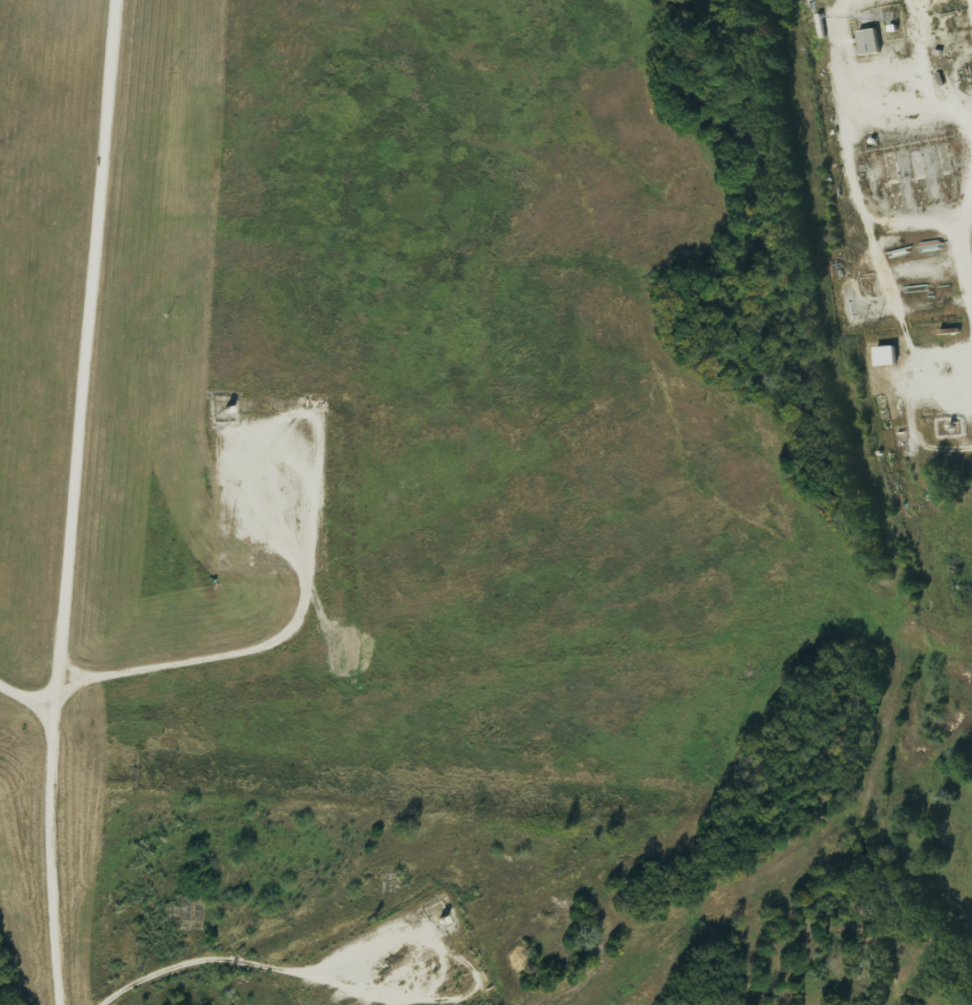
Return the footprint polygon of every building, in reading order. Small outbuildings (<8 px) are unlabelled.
[(881,52),(876,29),(858,32),(862,55),(881,52)] [(895,347),(876,347),(876,367),(896,366),(895,347)]
